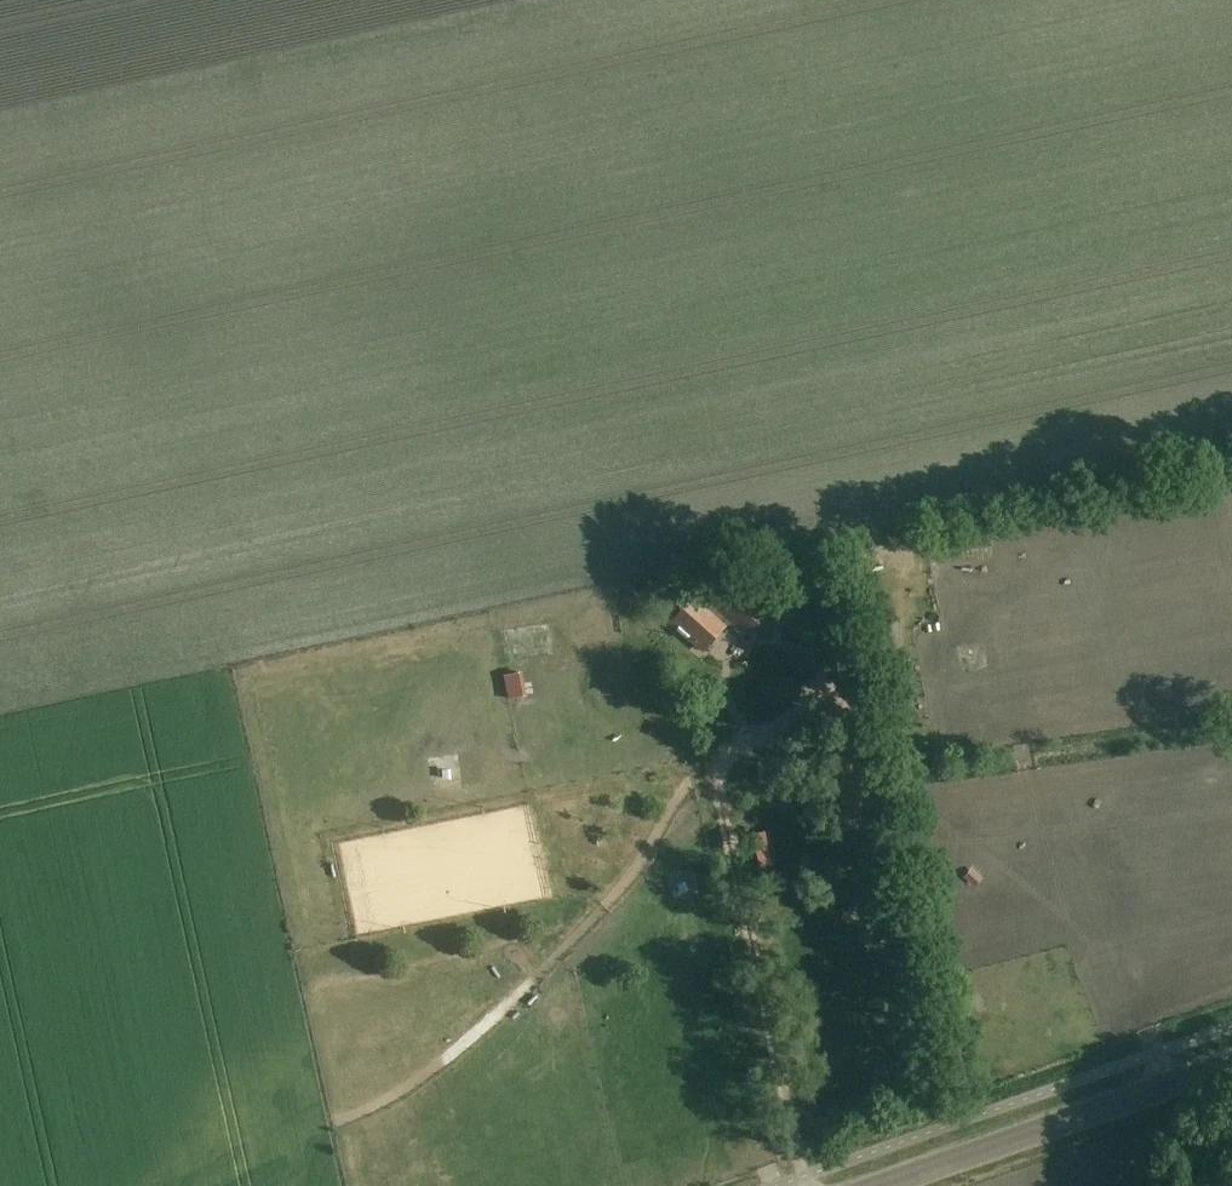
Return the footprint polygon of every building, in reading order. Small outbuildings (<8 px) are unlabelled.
[(708,604),(704,608),(694,598),(674,620),(698,642),(721,616),(741,634),(744,631),(747,634),(769,611),(766,608),(768,605),(735,574),(708,604)] [(515,700),(533,697),(528,673),(511,676),(515,700)]
